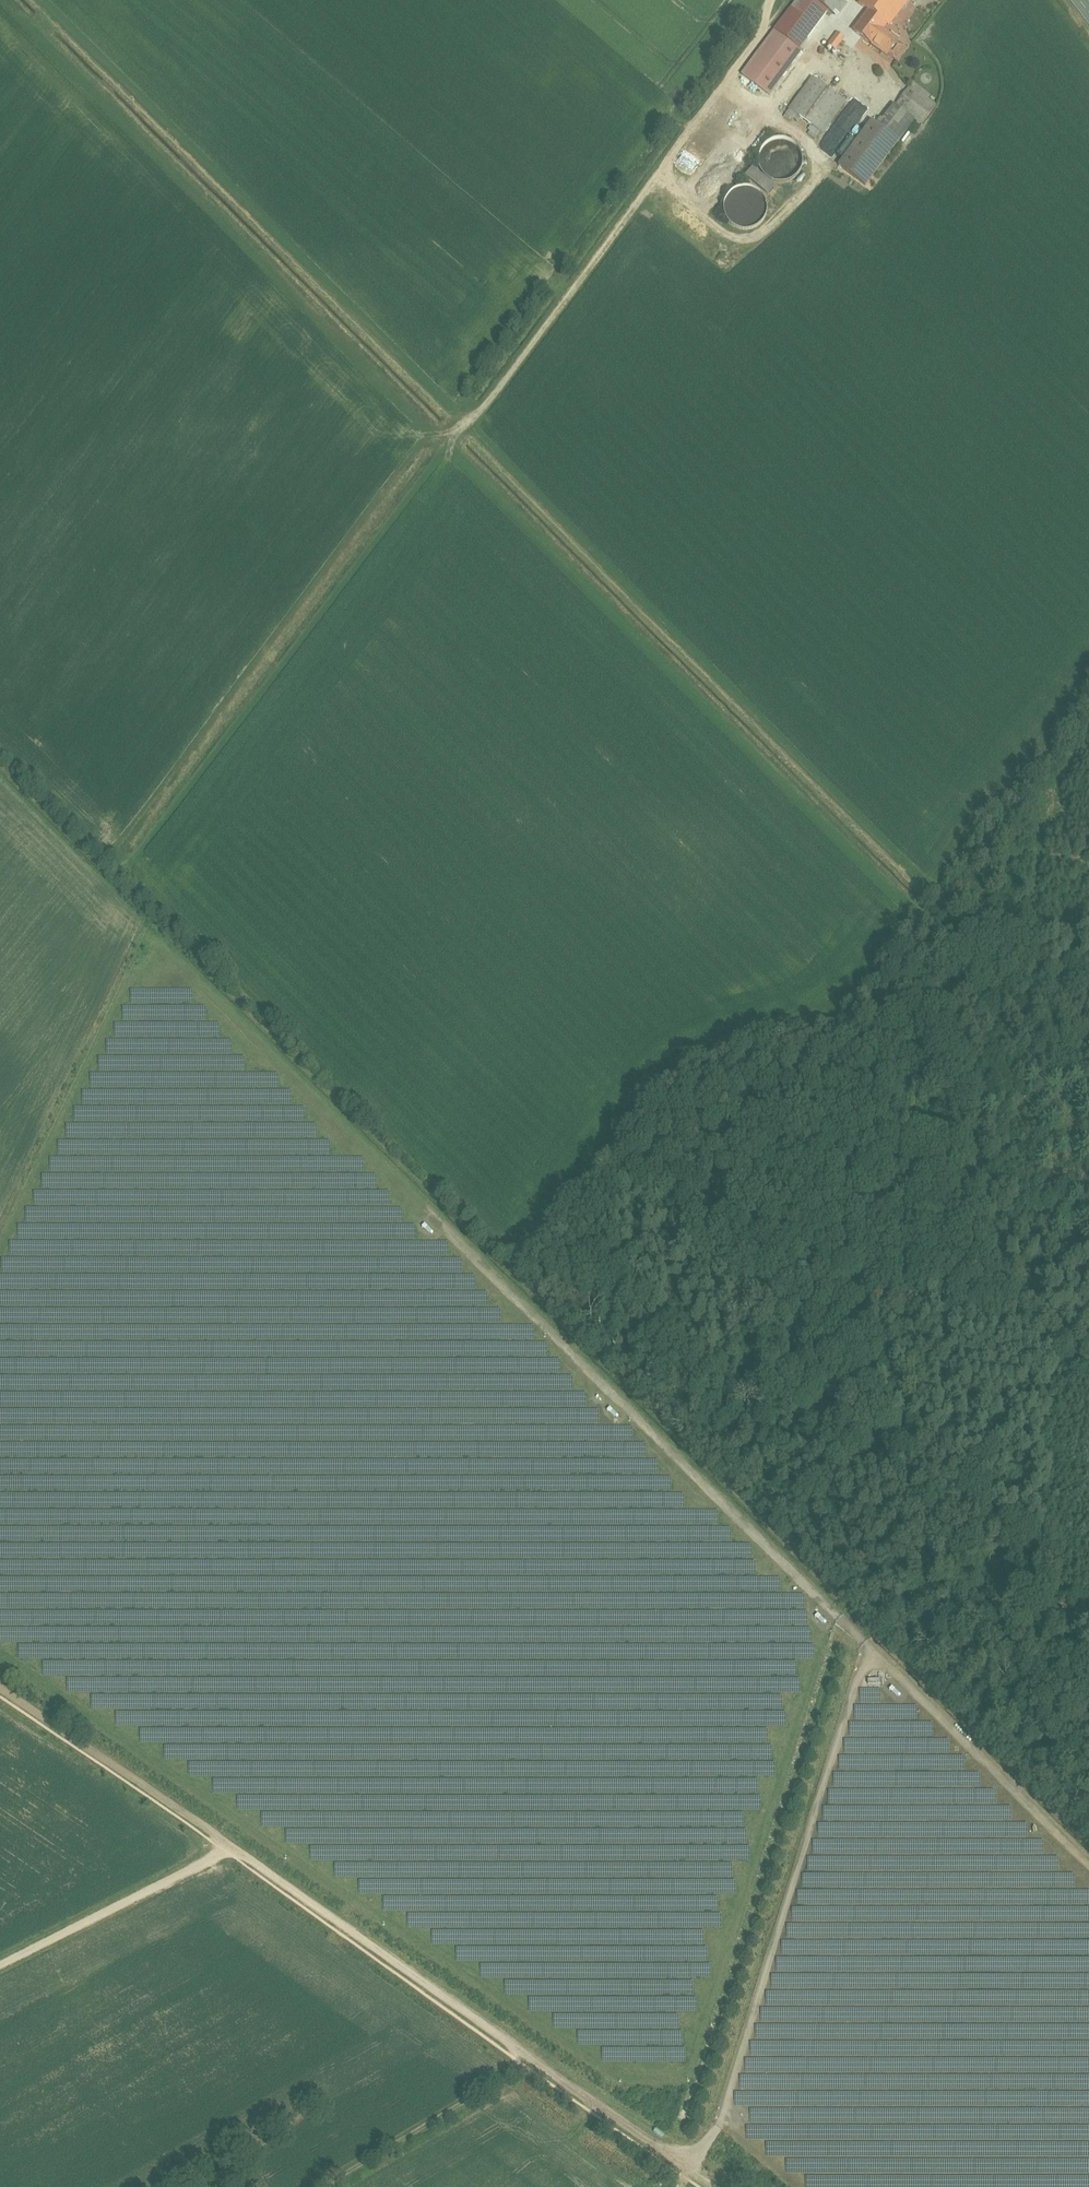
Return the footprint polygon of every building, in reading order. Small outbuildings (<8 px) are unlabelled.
[(741,71),(769,91),(801,45),(799,43),(814,21),(807,16),(810,12),(806,10),(813,0),(791,0),(741,71)] [(832,13),(835,8),(840,11),(848,0),(814,0),(832,13)] [(868,5),(852,27),(889,54),(901,37),(883,25),(901,0),(861,0),(868,5)] [(844,33),(836,26),(826,39),(835,45),(844,33)] [(784,107),(821,135),(835,116),(848,99),(811,71),(784,107)] [(894,100),(912,114),(914,112),(922,118),(936,99),(928,93),(930,90),(912,77),(894,100)] [(876,118),(899,135),(914,115),(912,114),(894,100),(893,99),(881,115),(880,114),(876,118)] [(835,162),(865,184),(901,137),(899,135),(876,118),(871,114),(856,133),(840,155),(835,162)] [(818,139),(840,155),(856,133),(835,116),(821,135),(818,139)] [(708,132),(703,137),(713,146),(718,140),(708,132)] [(800,146),(795,140),(787,136),(779,135),(770,137),(764,143),(760,150),(759,158),(762,166),(767,173),(774,177),(783,178),(791,175),(797,170),(801,163),(802,154),(800,146)] [(734,185),(730,191),(728,195),(727,200),(727,206),(730,212),(734,216),(739,220),(745,222),(751,222),(756,220),(761,216),(765,212),(767,206),(768,200),(767,195),(765,191),(761,185),(755,182),(748,181),(740,182),(734,185)]
